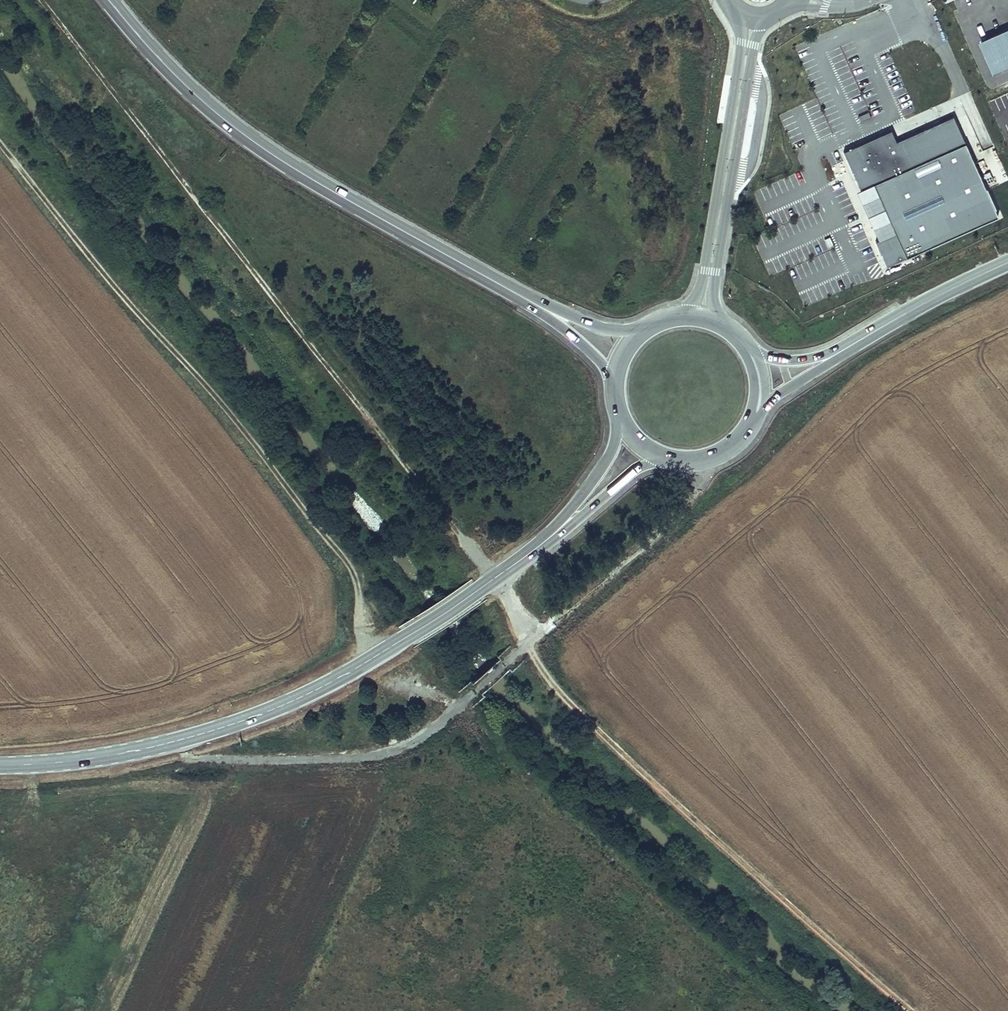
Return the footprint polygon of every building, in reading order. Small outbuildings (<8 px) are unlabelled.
[(992,72),(1007,65),(1007,32),(980,44),(992,72)] [(892,128),(840,151),(857,187),(870,216),(882,241),(891,261),(935,241),(1001,211),(966,136),(955,112),(897,139),(892,128)]
